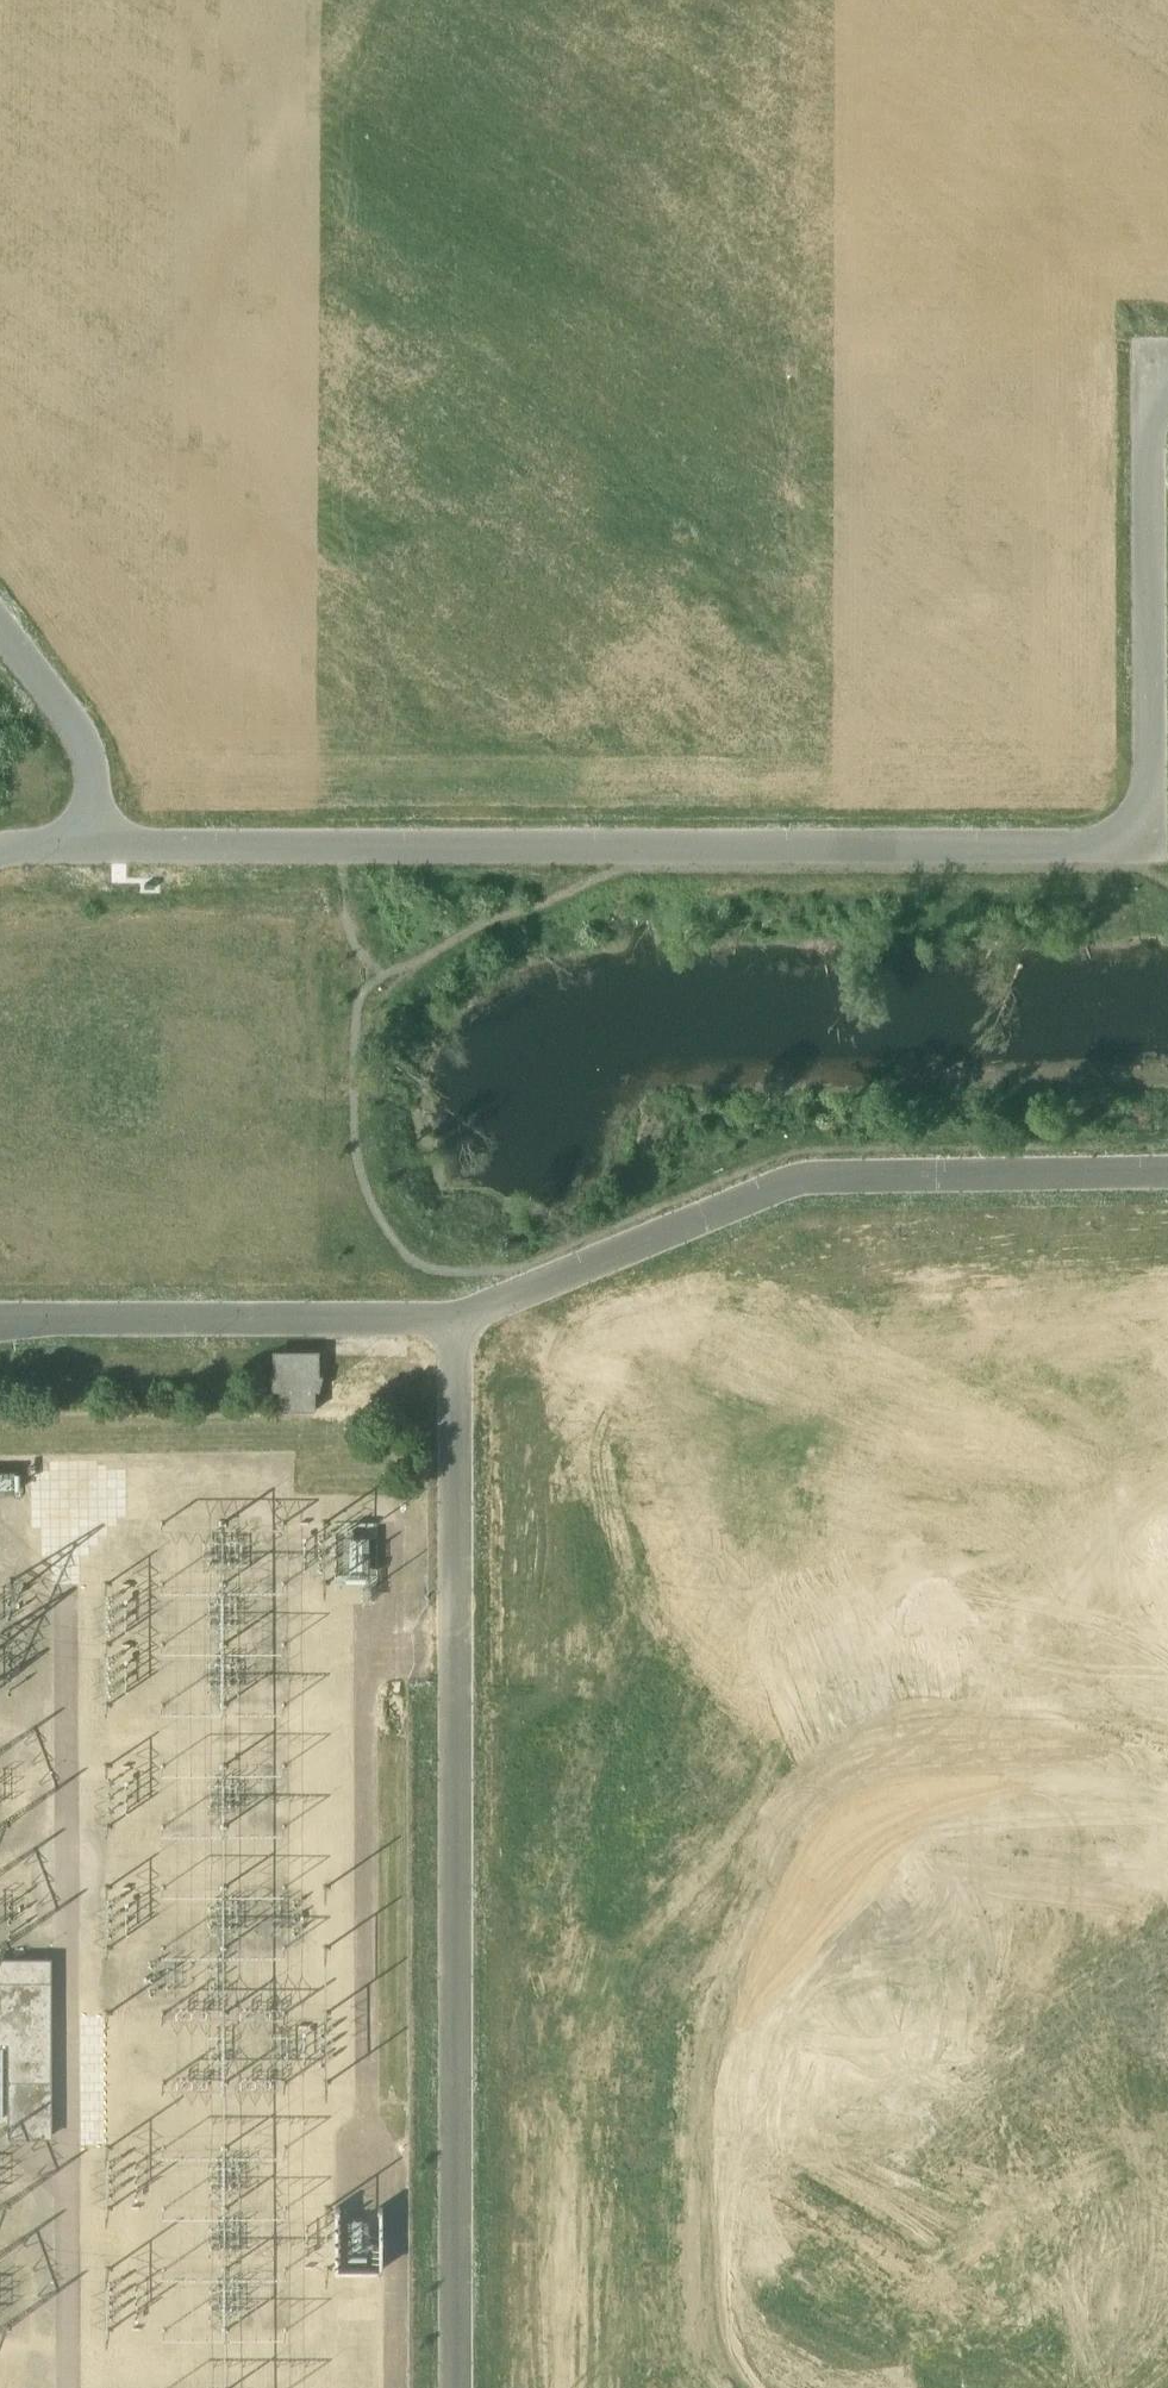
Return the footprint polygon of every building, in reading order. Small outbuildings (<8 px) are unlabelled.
[(316,1409),(316,1390),(316,1389),(313,1389),(313,1378),(316,1378),(316,1354),(278,1355),(278,1378),(281,1378),(281,1410),(316,1409)] [(52,2013),(52,1959),(0,1959),(0,2042),(11,2042),(10,2136),(51,2136),(52,2013)] [(384,2254),(384,2207),(337,2207),(337,2270),(382,2270),(382,2254),(384,2254)]
